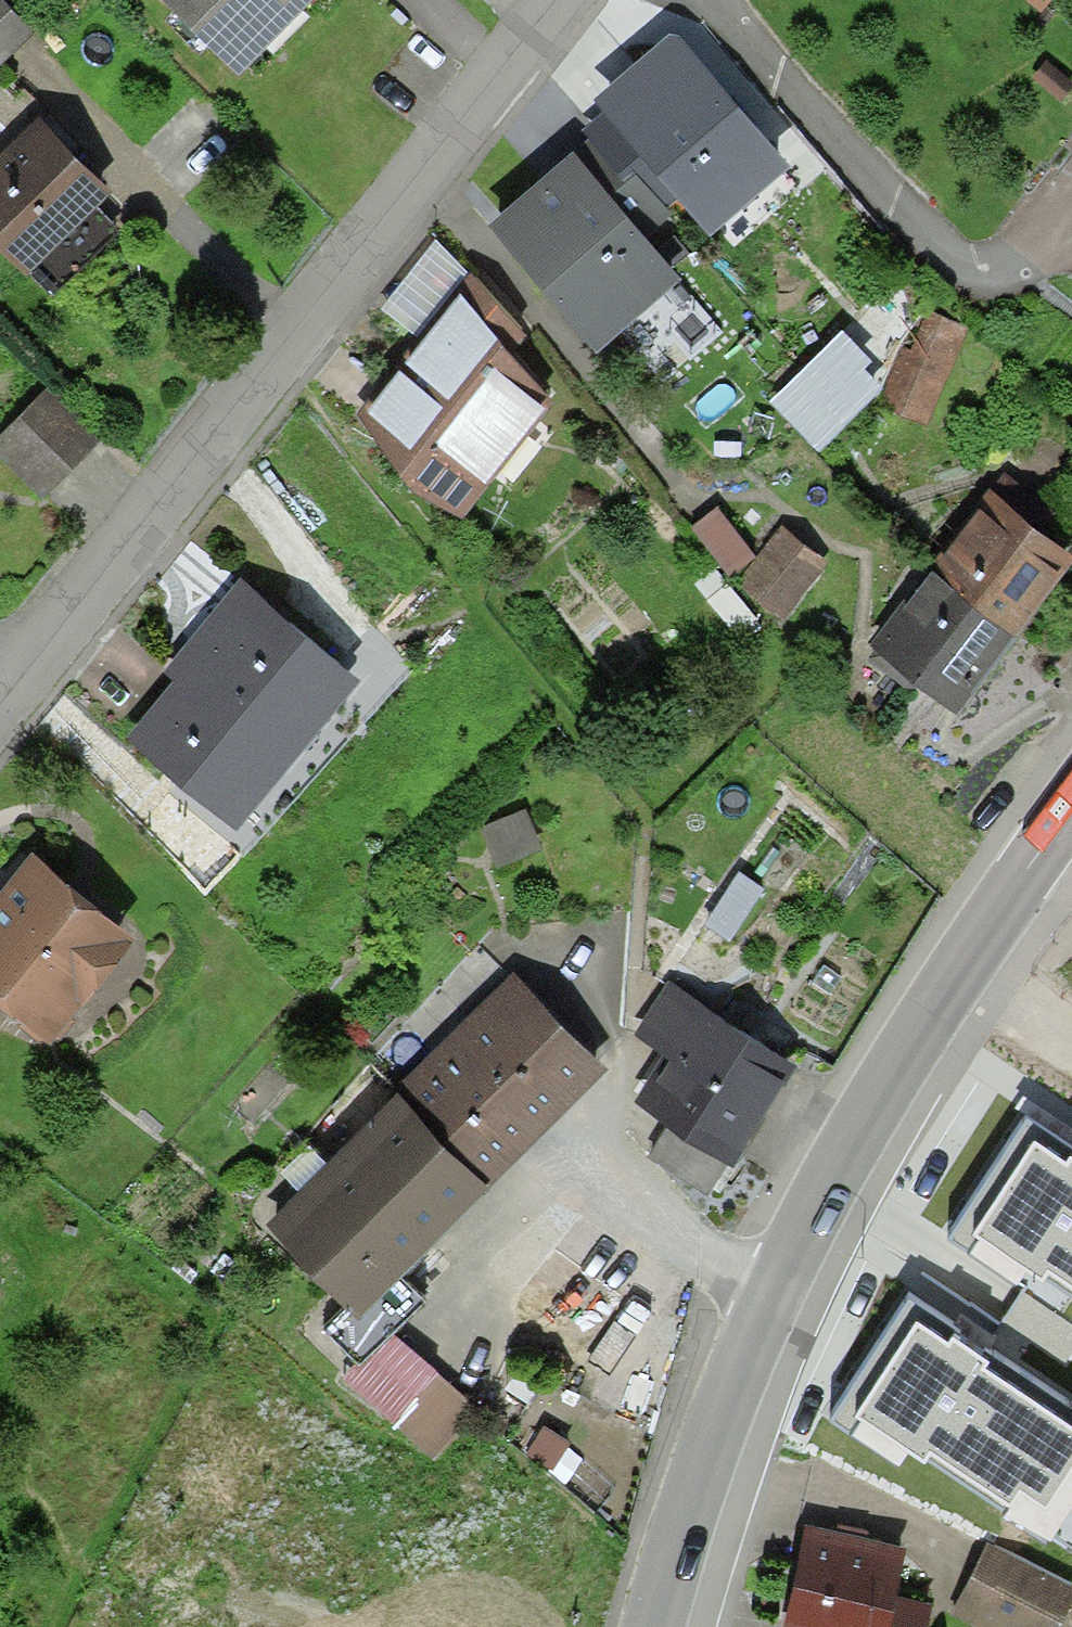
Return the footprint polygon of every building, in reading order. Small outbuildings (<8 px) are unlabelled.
[(16,0),(0,0),(0,32),(24,8),(16,0)] [(221,43),(263,0),(176,0),(221,43)] [(698,15),(642,62),(706,138),(716,130),(729,146),(759,121),(731,87),(747,73),(698,15)] [(1067,72),(1039,47),(1020,68),(1047,93),(1067,72)] [(650,185),(706,138),(642,62),(586,109),(596,121),(650,185)] [(0,137),(0,230),(15,245),(93,164),(31,105),(0,137)] [(596,121),(538,169),(601,244),(659,195),(650,185),(596,121)] [(567,273),(601,244),(538,169),(503,198),(567,273)] [(428,313),(434,319),(472,354),(492,332),(517,306),(473,265),(428,313)] [(962,308),(915,289),(873,386),(920,406),(962,308)] [(543,378),(492,332),(472,354),(434,319),(362,396),(421,451),(410,464),(445,496),(485,453),(467,436),(501,399),(513,410),(543,378)] [(39,375),(0,415),(0,442),(38,479),(91,426),(39,375)] [(1068,559),(992,499),(936,570),(1011,630),(1068,559)] [(764,554),(720,501),(688,527),(732,580),(764,554)] [(821,570),(785,538),(742,587),(778,619),(821,570)] [(330,650),(235,565),(205,599),(219,613),(127,715),(225,802),(260,764),(242,748),(330,650)] [(1011,630),(936,570),(878,642),(954,702),(1011,630)] [(29,849),(0,881),(0,971),(20,988),(11,998),(28,1015),(51,1011),(65,995),(53,984),(110,920),(29,849)] [(512,963),(398,1073),(478,1155),(592,1044),(512,963)] [(667,1098),(720,1135),(781,1050),(666,969),(637,1011),(668,1032),(637,1077),(667,1098)] [(387,1243),(478,1155),(398,1073),(307,1161),(387,1243)] [(720,1135),(667,1098),(645,1129),(698,1167),(720,1135)] [(1025,1098),(953,1207),(1071,1285),(1071,1129),(1025,1098)] [(267,1199),(347,1281),(387,1243),(307,1161),(267,1199)] [(418,1274),(387,1243),(347,1281),(318,1309),(349,1341),(418,1274)] [(911,1282),(839,1391),(1038,1521),(1071,1470),(1071,1387),(911,1282)] [(466,1389),(420,1348),(378,1396),(424,1437),(466,1389)] [(810,1529),(793,1626),(924,1626),(928,1602),(892,1596),(901,1545),(870,1540),(871,1533),(839,1527),(838,1534),(810,1529)] [(993,1546),(958,1613),(985,1626),(1051,1626),(1071,1587),(1071,1586),(993,1546)] [(145,1617),(141,1626),(166,1626),(145,1617)]
